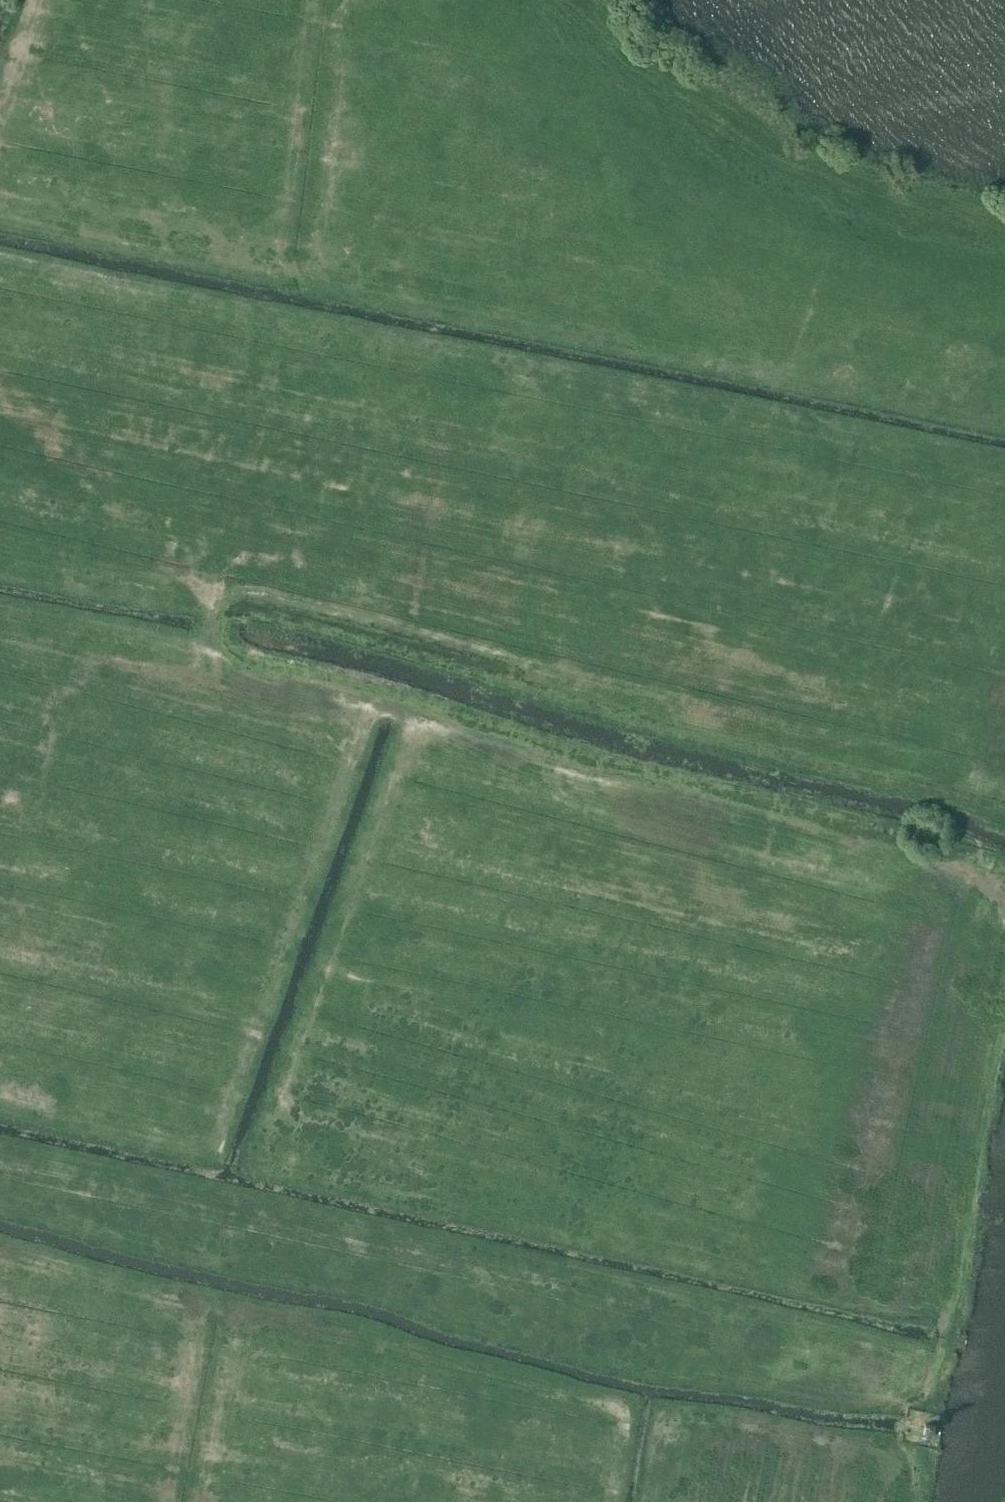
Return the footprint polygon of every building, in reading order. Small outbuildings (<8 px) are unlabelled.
[(925,1434),(934,1436),(936,1426),(927,1426),(925,1434)]
